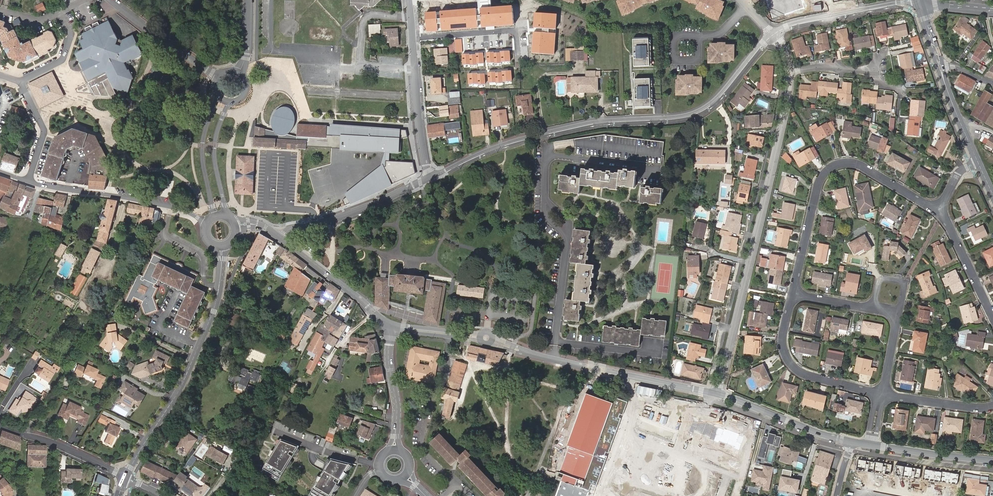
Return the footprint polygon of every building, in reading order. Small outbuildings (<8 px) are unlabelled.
[(351,5),(356,6),(360,10),(364,6),(373,7),(381,0),(351,0),(351,5)] [(479,8),(425,12),(427,30),(515,23),(514,5),(492,7),(491,0),(478,0),(479,8)] [(623,4),(621,5),(625,15),(635,11),(634,8),(637,6),(642,4),(643,5),(650,2),(651,1),(653,0),(621,0),(623,4)] [(725,1),(723,0),(693,0),(695,1),(695,2),(699,4),(697,8),(702,10),(703,9),(711,13),(710,15),(720,19),(724,9),(722,9),(725,1)] [(39,5),(42,11),(48,9),(45,3),(39,5)] [(557,14),(535,13),(534,29),(556,30),(557,14)] [(9,53),(8,54),(9,55),(10,57),(11,59),(13,58),(21,54),(24,60),(25,63),(29,61),(28,59),(34,57),(35,58),(38,56),(51,49),(50,47),(55,45),(56,40),(53,33),(49,31),(44,33),(44,35),(38,38),(37,36),(30,40),(31,41),(24,45),(24,43),(23,43),(22,44),(17,34),(16,32),(15,31),(13,27),(12,26),(11,25),(6,24),(7,23),(0,20),(0,35),(1,35),(3,39),(1,40),(5,48),(7,47),(10,52),(10,53),(9,53)] [(960,20),(953,30),(962,36),(963,34),(971,40),(977,32),(960,20)] [(100,25),(98,21),(91,24),(92,26),(91,26),(90,25),(84,28),(86,33),(78,37),(84,49),(84,50),(76,54),(83,70),(94,95),(113,97),(117,97),(114,88),(128,93),(135,78),(131,70),(130,71),(127,65),(126,62),(128,59),(142,55),(133,39),(132,37),(124,41),(118,39),(109,21),(100,25)] [(887,37),(891,37),(890,30),(885,31),(883,23),(873,25),(875,38),(874,38),(875,45),(885,43),(884,37),(887,36),(887,37)] [(368,25),(369,34),(380,33),(380,24),(368,25)] [(903,25),(889,28),(890,30),(891,37),(891,39),(898,38),(905,36),(903,25)] [(398,46),(397,29),(384,30),(384,34),(388,34),(388,41),(390,41),(390,46),(398,46)] [(843,29),(833,31),(836,48),(842,47),(843,51),(849,50),(848,43),(846,43),(843,29)] [(555,34),(533,32),(532,54),(554,55),(555,34)] [(811,47),(812,54),(824,51),(823,43),(825,43),(823,35),(814,37),(815,46),(811,47)] [(649,37),(633,38),(634,56),(635,66),(651,65),(649,37)] [(852,50),(868,47),(866,37),(850,40),(852,50)] [(792,49),(794,57),(804,54),(805,58),(809,56),(807,53),(805,47),(801,48),(798,39),(788,42),(790,50),(792,49)] [(983,41),(971,59),(978,63),(990,48),(983,41)] [(729,59),(734,59),(733,45),(728,45),(728,43),(716,43),(716,44),(709,44),(709,47),(709,52),(708,52),(708,62),(718,62),(718,60),(729,59)] [(447,64),(446,49),(435,50),(436,64),(447,64)] [(571,60),(571,51),(575,51),(575,49),(566,49),(566,60),(571,60)] [(495,51),(487,52),(488,63),(495,63),(495,64),(502,64),(502,62),(509,62),(508,50),(501,51),(501,53),(495,54),(495,51)] [(584,60),(584,51),(575,51),(571,51),(571,60),(584,60)] [(469,53),(462,54),(463,65),(470,64),(470,66),(477,65),(477,64),(484,63),(483,52),(476,53),(476,55),(470,55),(469,53)] [(898,56),(901,70),(904,69),(912,68),(909,54),(898,56)] [(769,74),(771,74),(771,67),(761,67),(761,86),(771,87),(771,77),(770,77),(769,74)] [(912,68),(904,69),(906,83),(924,80),(922,70),(913,72),(912,67),(912,68)] [(496,71),(489,72),(490,83),(497,82),(497,84),(504,83),(504,82),(511,81),(510,70),(503,71),(503,73),(497,73),(496,71)] [(586,77),(585,77),(585,92),(598,92),(597,77),(595,77),(595,71),(586,71),(586,77)] [(41,108),(65,96),(54,73),(29,85),(41,108)] [(477,73),(469,74),(470,85),(477,84),(478,86),(484,85),(483,75),(477,75),(477,73)] [(969,93),(975,82),(961,75),(955,85),(969,93)] [(698,92),(702,92),(702,78),(696,78),(696,76),(685,76),(685,77),(678,77),(678,81),(678,86),(677,86),(677,96),(687,96),(687,93),(698,92)] [(572,79),(572,92),(585,92),(585,77),(568,77),(568,79),(572,79)] [(651,78),(635,79),(636,107),(652,107),(652,102),(651,78)] [(441,93),(440,79),(431,79),(432,93),(441,93)] [(837,83),(821,82),(821,84),(817,84),(816,87),(816,91),(819,91),(826,92),(836,93),(837,90),(837,83)] [(836,93),(836,98),(841,99),(841,103),(851,104),(851,95),(849,95),(850,84),(842,84),(842,90),(837,90),(836,93)] [(746,100),(748,97),(752,91),(744,85),(730,103),(736,107),(739,103),(744,107),(748,101),(746,100)] [(805,97),(816,98),(816,95),(816,91),(816,87),(811,87),(800,86),(799,97),(805,97)] [(876,97),(876,92),(862,91),(861,101),(875,102),(876,97)] [(977,119),(986,104),(991,95),(984,91),(971,115),(977,119)] [(532,114),(529,94),(515,96),(516,105),(521,105),(521,107),(522,115),(532,114)] [(875,102),(875,107),(890,108),(891,95),(884,95),(884,97),(880,97),(876,97),(875,102)] [(921,117),(923,117),(924,101),(911,100),(911,104),(913,104),(912,116),(921,117)] [(985,123),(992,110),(992,108),(986,104),(977,119),(985,123)] [(459,113),(458,106),(447,107),(448,115),(459,113)] [(294,114),(293,113),(292,111),(291,110),(290,109),(289,108),(288,107),(287,107),(285,107),(284,107),(281,108),(280,109),(278,110),(277,111),(275,113),(274,114),(273,116),(273,118),(272,120),(272,122),(272,125),(273,127),(274,129),(275,132),(265,128),(255,126),(256,120),(254,121),(251,137),(254,137),(254,146),(301,149),(307,149),(307,145),(307,140),(297,139),(297,137),(288,134),(290,131),(292,129),(293,127),(294,125),(295,123),(295,121),(295,118),(295,116),(294,114)] [(507,124),(505,110),(492,112),(494,126),(507,124)] [(487,135),(486,125),(484,125),(482,111),(471,112),(472,124),(474,124),(475,133),(484,132),(484,135),(487,135)] [(771,126),(774,114),(750,115),(751,127),(771,126)] [(912,116),(910,116),(910,120),(909,120),(907,135),(918,136),(919,121),(921,121),(921,117),(912,116)] [(848,136),(851,137),(859,138),(861,128),(851,126),(851,123),(845,122),(842,137),(848,138),(848,136)] [(327,126),(298,124),(297,136),(310,137),(309,140),(307,140),(307,145),(310,146),(341,148),(342,149),(385,152),(386,152),(390,152),(401,152),(402,142),(399,142),(399,137),(408,137),(406,130),(343,126),(343,127),(342,136),(327,135),(327,126)] [(444,124),(427,126),(429,138),(445,136),(444,125),(444,124)] [(473,136),(484,135),(484,132),(475,133),(474,124),(472,124),(473,136)] [(811,132),(815,140),(823,135),(825,137),(832,133),(831,132),(827,125),(827,124),(821,127),(815,130),(811,132)] [(343,127),(327,126),(327,135),(342,136),(343,127)] [(105,190),(111,164),(111,161),(105,150),(104,149),(105,148),(102,141),(100,137),(96,136),(74,128),(54,138),(42,175),(57,180),(68,148),(69,147),(69,146),(72,144),(73,145),(75,144),(76,145),(77,143),(84,146),(83,147),(85,148),(88,154),(93,164),(92,171),(94,172),(94,174),(92,174),(91,174),(89,188),(105,190)] [(947,134),(940,131),(938,135),(940,136),(934,148),(932,153),(939,157),(949,140),(945,138),(947,134)] [(575,144),(576,147),(575,154),(661,164),(663,142),(605,134),(574,139),(575,144)] [(882,138),(882,139),(870,135),(867,146),(878,150),(877,151),(881,153),(884,147),(884,148),(887,140),(882,138)] [(745,144),(749,145),(760,148),(762,138),(751,136),(751,138),(747,137),(745,144)] [(809,149),(799,154),(794,157),(798,165),(806,161),(807,163),(815,158),(809,149)] [(695,164),(725,164),(725,151),(697,150),(696,160),(695,160),(695,164)] [(386,152),(385,152),(381,167),(346,193),(347,196),(351,203),(374,192),(369,180),(385,167),(386,152)] [(389,161),(390,152),(386,152),(385,167),(369,180),(374,192),(402,180),(400,177),(409,173),(410,176),(416,174),(413,163),(389,161)] [(910,163),(893,153),(887,164),(895,168),(896,167),(905,172),(910,163)] [(13,171),(16,172),(20,159),(7,154),(2,167),(13,171)] [(236,169),(236,170),(236,179),(236,180),(235,194),(253,195),(254,178),(254,173),(255,164),(255,162),(255,156),(237,155),(236,169)] [(757,160),(746,158),(743,173),(739,172),(739,176),(753,179),(754,175),(753,175),(757,160)] [(930,187),(936,177),(920,167),(914,177),(930,187)] [(617,188),(618,185),(619,173),(615,173),(615,174),(611,173),(611,172),(607,171),(607,173),(603,173),(603,172),(599,171),(599,172),(594,172),(595,170),(590,170),(590,171),(586,171),(586,170),(582,169),(581,179),(580,184),(588,185),(588,186),(592,186),(592,185),(605,187),(605,188),(609,188),(609,187),(617,188)] [(619,173),(618,185),(622,185),(623,186),(626,187),(626,186),(634,187),(636,172),(632,171),(632,172),(628,172),(628,170),(624,170),(624,171),(619,171),(619,173)] [(579,192),(580,184),(581,179),(576,178),(576,176),(573,176),(572,178),(568,177),(568,176),(561,175),(559,190),(571,191),(570,192),(574,193),(575,192),(579,192)] [(796,180),(786,177),(782,191),(792,193),(796,180)] [(940,179),(936,177),(930,187),(934,189),(940,179)] [(10,182),(0,178),(0,202),(10,182)] [(10,182),(0,202),(0,209),(5,211),(10,202),(17,206),(21,196),(22,195),(16,192),(18,185),(10,182)] [(750,186),(740,184),(737,199),(746,201),(750,186)] [(859,211),(866,209),(873,208),(867,184),(855,187),(859,211)] [(22,195),(25,187),(18,185),(16,192),(22,195)] [(646,188),(642,188),(641,202),(645,202),(645,203),(649,204),(649,203),(661,204),(662,189),(655,188),(655,189),(650,189),(651,187),(646,186),(646,188)] [(31,199),(34,191),(34,190),(25,187),(22,195),(21,196),(28,198),(31,199)] [(845,189),(834,191),(838,209),(849,207),(845,189)] [(40,192),(36,204),(45,207),(47,200),(54,202),(56,195),(40,192)] [(56,195),(54,202),(53,206),(64,207),(67,196),(56,194),(56,195)] [(967,195),(957,200),(966,218),(976,214),(972,204),(967,195)] [(21,214),(28,198),(21,196),(17,206),(15,211),(21,214)] [(351,203),(347,196),(343,200),(344,203),(345,206),(351,203)] [(109,233),(110,234),(118,201),(108,199),(106,210),(102,209),(101,214),(100,216),(99,216),(100,218),(101,220),(103,220),(99,229),(101,230),(109,233)] [(47,226),(52,209),(53,206),(54,202),(47,200),(45,207),(36,204),(35,210),(35,211),(46,214),(45,217),(43,217),(42,223),(47,226)] [(5,211),(13,215),(15,211),(17,206),(10,202),(5,211)] [(782,214),(774,212),(773,217),(791,220),(795,205),(784,202),(782,214)] [(153,223),(156,210),(129,204),(127,213),(141,216),(140,220),(138,228),(151,231),(153,224),(153,223)] [(901,212),(888,204),(882,215),(894,222),(901,212)] [(61,230),(65,218),(61,217),(60,219),(56,217),(57,211),(52,209),(47,226),(52,228),(59,230),(61,230)] [(158,210),(156,210),(153,223),(153,224),(158,225),(161,214),(158,210)] [(730,212),(727,212),(724,225),(721,225),(720,229),(725,231),(730,212)] [(725,231),(736,233),(737,229),(738,223),(740,214),(730,212),(725,231)] [(919,219),(910,215),(902,233),(911,237),(919,219)] [(7,219),(2,217),(0,221),(0,228),(4,229),(8,219),(7,219)] [(830,218),(822,217),(821,221),(822,221),(821,234),(831,236),(833,222),(829,222),(830,218)] [(706,223),(695,221),(691,237),(702,239),(706,223)] [(974,226),(967,230),(969,233),(971,232),(975,241),(987,235),(983,226),(980,227),(975,229),(974,226)] [(792,231),(778,227),(777,232),(778,232),(775,245),(787,247),(790,235),(791,236),(792,231)] [(109,233),(101,230),(97,240),(95,240),(92,248),(83,266),(84,266),(81,272),(85,274),(86,273),(90,274),(92,270),(94,271),(102,251),(106,244),(109,233)] [(572,263),(579,263),(586,264),(586,260),(588,260),(588,256),(587,256),(587,251),(588,252),(589,248),(588,248),(588,243),(589,243),(590,240),(589,240),(589,235),(590,235),(590,231),(576,230),(575,238),(574,238),(573,241),(574,242),(573,254),(572,254),(571,258),(572,258),(572,263)] [(268,239),(259,234),(243,266),(253,271),(268,239)] [(736,237),(724,235),(721,248),(733,251),(736,237)] [(864,236),(849,244),(854,254),(864,249),(866,252),(872,249),(864,236)] [(890,247),(884,246),(882,260),(888,261),(890,251),(896,252),(902,257),(906,253),(898,245),(898,243),(890,242),(890,247)] [(944,261),(949,259),(943,244),(940,246),(938,242),(930,245),(932,249),(941,266),(946,264),(944,261)] [(828,246),(818,244),(815,262),(825,263),(828,246)] [(67,247),(63,245),(57,255),(61,258),(67,247)] [(285,249),(280,246),(275,253),(281,256),(280,257),(294,268),(285,286),(302,296),(308,285),(310,286),(313,280),(302,272),(304,269),(317,279),(319,275),(285,249)] [(983,253),(989,266),(992,265),(992,248),(983,253)] [(155,283),(159,280),(160,277),(170,281),(190,291),(177,319),(191,325),(207,291),(193,284),(199,273),(182,265),(180,264),(163,256),(156,253),(152,261),(147,272),(149,273),(147,276),(145,275),(140,272),(128,298),(133,300),(136,294),(145,298),(144,301),(147,311),(151,310),(150,308),(153,308),(153,309),(158,308),(157,304),(154,294),(158,286),(156,285),(155,284),(155,283)] [(697,264),(698,264),(698,255),(688,255),(688,273),(698,273),(698,268),(697,268),(697,264)] [(771,268),(782,270),(785,257),(771,255),(768,268),(771,268)] [(714,280),(726,282),(728,273),(726,272),(728,264),(719,262),(717,270),(716,270),(714,280)] [(575,292),(574,300),(580,301),(590,302),(590,298),(589,298),(590,294),(591,294),(592,290),(590,290),(591,286),(592,282),(591,281),(592,277),(593,278),(594,274),(592,274),(592,269),(593,269),(594,265),(586,264),(579,263),(578,272),(577,272),(577,276),(578,276),(576,289),(575,289),(574,292),(575,292)] [(780,285),(782,270),(771,268),(768,283),(780,285)] [(955,271),(945,276),(953,293),(963,289),(955,271)] [(819,284),(826,285),(830,286),(832,276),(814,272),(812,282),(819,284)] [(933,287),(929,276),(930,275),(929,272),(917,277),(923,291),(921,292),(923,298),(927,297),(937,292),(934,287),(933,287)] [(88,278),(79,274),(69,292),(76,296),(77,297),(88,278)] [(376,277),(376,305),(389,310),(389,306),(389,303),(389,286),(395,287),(395,291),(423,294),(424,290),(429,291),(424,314),(424,316),(423,320),(438,325),(446,283),(432,281),(433,279),(425,279),(425,277),(397,274),(397,276),(391,275),(385,275),(384,278),(376,277)] [(855,285),(857,286),(859,276),(848,274),(846,284),(843,283),(841,291),(854,293),(855,285)] [(714,280),(712,279),(710,286),(712,287),(710,297),(721,300),(726,282),(714,280)] [(320,284),(316,281),(305,294),(318,304),(319,302),(325,291),(318,286),(320,284)] [(339,290),(330,284),(325,291),(319,302),(322,304),(322,303),(323,303),(327,297),(334,300),(339,290)] [(157,292),(163,295),(167,289),(161,286),(157,292)] [(482,297),(483,293),(484,289),(458,286),(457,294),(482,297)] [(142,304),(144,301),(145,298),(136,294),(133,300),(142,304)] [(580,301),(574,300),(567,299),(566,304),(565,304),(565,308),(566,308),(564,320),(579,321),(580,315),(579,314),(579,310),(581,310),(581,306),(580,306),(580,301)] [(767,315),(771,315),(774,303),(762,301),(760,313),(767,315)] [(424,314),(389,303),(389,306),(424,316),(424,314)] [(918,309),(917,313),(916,321),(928,324),(931,312),(933,312),(933,308),(917,305),(916,309),(918,309)] [(963,310),(967,322),(978,320),(974,308),(970,309),(969,305),(960,307),(961,311),(963,310)] [(707,313),(710,314),(711,308),(705,306),(705,309),(699,307),(699,308),(695,307),(694,315),(698,316),(698,315),(702,316),(701,318),(706,319),(707,313)] [(312,320),(316,313),(313,312),(308,309),(305,313),(304,313),(303,314),(312,320)] [(817,312),(807,310),(803,331),(813,333),(817,312)] [(760,313),(750,311),(748,324),(765,327),(767,315),(760,313)] [(231,312),(227,325),(237,328),(241,316),(231,312)] [(701,318),(700,321),(702,322),(708,323),(710,314),(707,313),(706,319),(701,318)] [(303,314),(290,340),(289,341),(297,345),(303,334),(312,320),(303,314)] [(342,322),(330,314),(323,326),(332,331),(335,333),(342,322)] [(642,318),(641,330),(641,333),(649,334),(649,335),(653,336),(653,334),(665,336),(666,321),(659,320),(658,321),(654,320),(655,319),(650,319),(650,320),(647,320),(647,319),(642,318)] [(849,321),(832,318),(830,331),(838,332),(839,329),(847,330),(849,321)] [(347,325),(346,324),(342,322),(335,333),(332,331),(331,334),(338,339),(347,325)] [(707,336),(710,324),(708,323),(702,322),(702,325),(693,323),(691,333),(701,335),(707,336)] [(875,333),(880,334),(882,325),(864,322),(862,332),(875,335),(875,333)] [(349,350),(368,353),(367,361),(372,361),(372,359),(371,359),(371,353),(373,354),(380,352),(375,333),(369,335),(366,323),(361,326),(351,335),(349,350)] [(332,331),(323,326),(321,325),(317,332),(325,337),(324,340),(325,341),(334,347),(338,339),(331,334),(332,331)] [(641,333),(641,330),(637,329),(637,330),(633,330),(633,328),(629,328),(629,329),(625,329),(625,328),(620,328),(616,328),(616,327),(612,326),(612,327),(608,327),(608,326),(604,326),(602,340),(610,341),(610,342),(614,343),(614,342),(627,343),(627,344),(631,344),(639,344),(641,333)] [(118,331),(110,332),(110,333),(110,334),(110,335),(109,336),(107,337),(102,345),(110,350),(114,345),(114,344),(114,341),(118,340),(118,343),(119,344),(124,347),(129,339),(122,335),(120,335),(118,335),(118,334),(118,332),(118,331)] [(927,334),(914,331),(912,340),(915,341),(913,351),(923,353),(927,334)] [(981,342),(983,342),(984,337),(985,337),(986,333),(978,331),(977,335),(967,334),(966,346),(970,346),(970,348),(980,349),(981,342)] [(325,337),(317,332),(307,350),(316,355),(312,363),(311,362),(307,369),(312,372),(324,348),(322,347),(325,341),(324,340),(325,337)] [(757,340),(757,337),(746,336),(744,352),(756,354),(756,347),(760,347),(760,341),(757,340)] [(800,348),(799,353),(817,356),(819,345),(801,342),(801,340),(795,339),(793,346),(797,347),(800,348)] [(691,342),(687,358),(695,360),(696,357),(698,357),(698,354),(700,348),(701,345),(691,342)] [(497,366),(503,354),(469,346),(467,353),(468,353),(467,358),(497,366)] [(413,376),(434,380),(439,352),(420,348),(419,353),(411,351),(405,378),(413,379),(413,376)] [(33,356),(32,357),(36,360),(41,353),(36,350),(33,356)] [(143,377),(154,372),(164,367),(164,365),(166,360),(167,361),(169,361),(172,356),(160,350),(159,350),(156,356),(160,358),(159,361),(151,364),(150,361),(138,366),(135,373),(143,377)] [(843,356),(828,353),(825,363),(841,366),(843,356)] [(338,356),(335,355),(325,375),(331,378),(336,369),(335,368),(339,360),(337,358),(338,356)] [(871,361),(857,358),(854,372),(872,375),(873,369),(870,368),(871,361)] [(42,371),(38,368),(35,373),(40,376),(39,377),(50,383),(57,371),(52,368),(53,367),(42,360),(39,365),(40,365),(44,368),(42,371)] [(905,364),(902,380),(912,382),(915,366),(913,365),(913,362),(904,360),(904,364),(905,364)] [(702,368),(684,363),(681,373),(700,378),(702,368)] [(84,373),(92,377),(93,376),(96,377),(95,378),(98,380),(97,383),(103,386),(107,376),(98,372),(99,369),(93,366),(88,364),(86,367),(79,364),(75,373),(79,375),(82,370),(85,371),(84,373)] [(765,376),(761,366),(752,371),(759,387),(770,382),(767,375),(765,376)] [(239,376),(236,375),(249,381),(255,383),(256,381),(258,382),(261,375),(259,374),(260,372),(254,369),(252,373),(248,372),(249,370),(242,367),(239,376)] [(381,367),(369,369),(370,378),(367,378),(368,384),(384,380),(381,367)] [(939,369),(931,368),(927,387),(937,389),(940,374),(938,373),(939,369)] [(236,375),(231,373),(228,380),(235,383),(236,380),(240,382),(238,387),(253,393),(255,390),(253,389),(254,387),(248,384),(249,381),(236,375)] [(446,388),(444,387),(441,398),(446,400),(443,416),(449,418),(454,400),(456,401),(459,392),(458,392),(460,385),(462,377),(451,373),(449,380),(456,382),(455,383),(449,381),(446,388)] [(977,387),(960,376),(955,383),(954,386),(963,391),(964,390),(972,395),(977,387)] [(0,377),(0,389),(4,390),(8,381),(0,377)] [(148,395),(140,390),(133,386),(134,384),(128,380),(123,389),(129,392),(126,397),(124,400),(135,406),(138,401),(143,404),(148,395)] [(797,387),(783,383),(778,400),(789,402),(791,393),(795,394),(797,387)] [(33,394),(26,390),(21,396),(22,397),(24,398),(22,401),(20,400),(18,399),(11,409),(18,414),(22,408),(23,408),(28,407),(28,405),(32,408),(38,398),(32,395),(33,394)] [(825,396),(806,392),(803,404),(822,409),(825,396)] [(49,397),(44,394),(40,399),(45,402),(49,397)] [(615,398),(613,403),(586,394),(567,446),(568,447),(556,478),(561,480),(582,488),(589,490),(591,484),(597,486),(627,402),(615,398)] [(840,410),(844,411),(844,410),(861,413),(863,402),(847,399),(845,406),(842,405),(842,404),(835,403),(833,411),(840,412),(840,410)] [(68,419),(70,414),(71,413),(81,417),(80,419),(79,421),(86,424),(90,416),(84,413),(85,412),(81,410),(82,407),(71,402),(69,406),(65,404),(59,415),(68,419)] [(909,410),(898,409),(897,415),(895,424),(893,424),(892,428),(906,430),(909,410)] [(353,417),(341,413),(337,422),(350,427),(353,417)] [(101,421),(111,425),(112,423),(108,421),(110,417),(104,415),(101,421)] [(746,434),(696,416),(690,431),(695,433),(696,430),(711,435),(710,438),(720,442),(721,439),(737,444),(736,448),(741,450),(746,434)] [(924,428),(924,430),(933,431),(935,418),(917,416),(915,427),(924,428)] [(119,433),(121,434),(123,428),(117,425),(119,421),(110,417),(108,421),(112,423),(108,432),(111,433),(107,442),(114,445),(118,436),(119,433)] [(952,429),(952,431),(961,432),(963,420),(945,418),(943,428),(952,429)] [(984,421),(973,419),(970,440),(984,442),(985,434),(982,434),(984,421)] [(784,430),(763,421),(757,456),(764,458),(768,444),(779,447),(784,430)] [(369,427),(362,424),(358,434),(369,439),(373,429),(369,427)] [(337,428),(331,426),(326,440),(332,442),(337,428)] [(1,431),(0,435),(0,444),(6,446),(19,451),(20,437),(1,431)] [(187,453),(197,438),(188,431),(177,446),(178,447),(188,433),(196,438),(186,452),(187,453)] [(188,433),(178,447),(186,452),(196,438),(188,433)] [(459,456),(461,455),(440,434),(439,435),(459,456)] [(505,493),(501,489),(500,489),(499,490),(468,458),(469,457),(471,455),(467,449),(461,455),(459,456),(439,435),(431,442),(452,464),(458,460),(461,463),(459,465),(487,495),(505,495),(505,493)] [(278,480),(300,445),(281,438),(261,470),(278,480)] [(45,467),(46,446),(44,445),(27,445),(27,467),(45,467)] [(229,454),(212,445),(207,454),(224,462),(229,454)] [(796,461),(799,452),(784,447),(781,455),(796,461)] [(237,458),(242,451),(236,448),(233,456),(237,458)] [(825,482),(831,463),(833,458),(831,455),(821,451),(815,471),(812,478),(825,482)] [(352,463),(332,458),(325,469),(308,495),(331,495),(352,463)] [(892,465),(858,459),(856,469),(890,475),(892,465)] [(178,474),(148,460),(142,470),(154,475),(155,475),(162,478),(162,479),(172,484),(172,483),(177,476),(178,474)] [(762,471),(753,469),(751,481),(764,483),(763,489),(769,491),(773,467),(763,465),(762,471)] [(921,470),(895,465),(893,475),(920,480),(921,470)] [(76,469),(73,468),(67,468),(66,471),(61,471),(61,483),(70,483),(71,478),(77,478),(77,480),(82,481),(83,469),(76,469)] [(959,474),(925,469),(923,480),(957,485),(959,474)] [(198,485),(186,477),(188,475),(181,471),(178,474),(177,476),(172,483),(181,489),(182,487),(186,490),(186,491),(191,495),(198,485)] [(95,472),(94,476),(93,480),(101,483),(99,493),(104,494),(105,493),(107,494),(108,485),(106,484),(107,478),(95,472)] [(0,476),(0,492),(2,494),(3,495),(14,495),(13,491),(0,476)] [(800,480),(781,476),(778,489),(797,493),(800,480)] [(979,479),(969,478),(967,492),(984,495),(986,485),(978,484),(979,479)] [(561,480),(556,495),(587,495),(589,490),(582,488),(561,480)]
